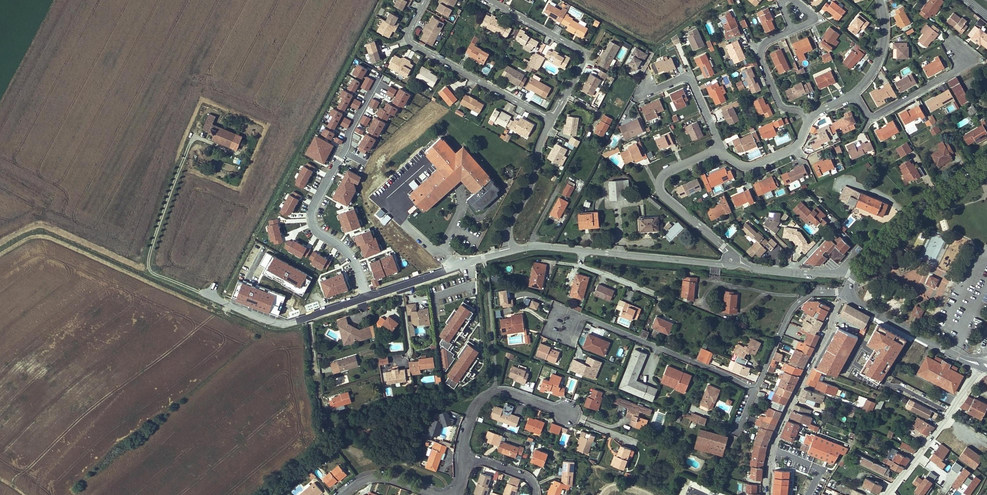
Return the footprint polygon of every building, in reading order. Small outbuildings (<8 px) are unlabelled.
[(404,6),(405,5),(406,6),(408,6),(412,0),(397,0),(394,5),(402,9),(404,6)] [(457,0),(440,0),(439,2),(440,3),(440,4),(436,10),(448,17),(457,0)] [(933,14),(939,6),(943,0),(930,0),(922,10),(929,16),(932,13),(933,14)] [(826,9),(833,15),(839,19),(845,11),(833,1),(829,5),(826,2),(822,8),(825,10),(826,9)] [(551,15),(550,17),(561,22),(565,14),(566,13),(548,3),(544,11),(548,14),(551,15)] [(901,28),(910,23),(903,10),(905,9),(903,6),(895,10),(897,13),(894,15),(897,21),(899,25),(901,28)] [(761,21),(766,32),(774,28),(771,20),(770,18),(772,17),(768,8),(759,11),(763,20),(761,21)] [(738,26),(736,23),(734,24),(732,17),(729,11),(725,13),(725,14),(720,16),(726,30),(724,31),(725,33),(727,33),(735,30),(737,27),(738,26)] [(389,37),(392,31),(393,29),(395,30),(399,23),(398,22),(396,21),(397,19),(398,16),(391,12),(386,21),(385,24),(382,22),(377,31),(389,37)] [(962,33),(967,26),(964,24),(967,21),(962,17),(961,19),(954,12),(947,21),(953,26),(954,24),(960,29),(959,30),(962,33)] [(565,14),(561,22),(564,24),(569,16),(565,14)] [(847,28),(855,34),(859,29),(858,28),(859,26),(861,27),(863,29),(869,22),(859,14),(847,28)] [(486,27),(502,36),(503,35),(507,26),(501,22),(500,23),(498,22),(498,21),(495,19),(496,17),(492,15),(491,17),(488,22),(486,27)] [(574,33),(575,31),(575,30),(579,32),(578,33),(578,34),(583,37),(588,29),(572,20),(573,19),(569,16),(564,24),(568,26),(566,29),(574,33)] [(433,17),(429,23),(428,25),(426,24),(423,29),(423,30),(424,31),(425,31),(424,33),(421,39),(432,45),(444,23),(433,17)] [(742,29),(747,26),(745,19),(739,22),(742,29)] [(920,31),(923,34),(930,26),(927,24),(920,31)] [(932,24),(930,26),(937,33),(940,30),(932,24)] [(507,26),(503,35),(508,37),(512,29),(507,26)] [(926,47),(931,40),(930,40),(931,38),(932,38),(934,36),(936,37),(938,34),(930,26),(923,34),(918,40),(926,47)] [(979,29),(975,26),(968,35),(972,38),(979,29)] [(740,33),(737,27),(735,30),(727,33),(729,38),(740,33)] [(823,40),(824,41),(821,45),(829,51),(832,47),(830,46),(839,34),(830,27),(826,33),(827,34),(825,36),(822,40),(823,40)] [(691,43),(694,50),(704,45),(697,28),(689,31),(690,35),(689,35),(692,42),(691,43)] [(518,38),(517,40),(521,42),(521,43),(525,45),(523,48),(530,52),(532,49),(534,46),(536,47),(538,42),(531,38),(530,40),(528,39),(529,37),(527,36),(527,35),(524,33),(525,32),(521,29),(516,37),(518,38)] [(979,29),(972,38),(980,44),(981,42),(986,47),(986,35),(979,29)] [(670,38),(675,45),(681,42),(677,34),(670,38)] [(792,44),(793,46),(808,39),(807,37),(792,44)] [(806,59),(803,53),(812,48),(808,39),(793,46),(800,61),(806,59)] [(728,49),(732,58),(734,63),(745,58),(742,51),(740,51),(739,49),(741,48),(737,40),(726,45),(728,49)] [(381,60),(380,56),(379,54),(381,54),(383,53),(380,45),(378,46),(376,46),(376,44),(375,41),(366,43),(372,62),(381,60)] [(600,56),(603,58),(599,64),(607,69),(620,46),(611,41),(607,48),(608,48),(606,53),(604,52),(603,51),(600,56)] [(484,62),(485,62),(489,54),(474,46),(475,44),(471,42),(466,52),(469,54),(468,55),(476,59),(477,58),(484,62)] [(893,43),(893,48),(897,48),(897,58),(908,58),(908,47),(906,47),(900,47),(900,43),(893,43)] [(636,71),(647,55),(636,47),(625,64),(636,71)] [(776,65),(778,64),(782,72),(789,69),(780,49),(770,53),(776,65)] [(851,69),(856,61),(860,56),(861,57),(864,54),(862,52),(857,49),(855,52),(852,50),(842,62),(851,69)] [(549,58),(551,56),(554,58),(553,60),(560,64),(559,66),(564,69),(570,58),(565,55),(564,56),(560,54),(559,55),(552,51),(552,52),(548,50),(545,56),(549,58)] [(534,57),(532,56),(529,62),(528,65),(533,68),(536,62),(540,54),(536,52),(534,57)] [(698,66),(700,65),(701,64),(704,72),(703,73),(705,78),(707,76),(712,74),(714,74),(705,53),(694,58),(698,66)] [(536,62),(541,65),(545,57),(540,54),(536,62)] [(388,67),(407,77),(413,65),(410,64),(409,63),(410,61),(403,57),(402,59),(401,59),(394,55),(388,67)] [(663,58),(664,59),(655,63),(658,72),(663,70),(667,68),(668,70),(676,67),(672,58),(668,59),(667,56),(663,58)] [(928,76),(944,67),(938,56),(935,58),(935,59),(923,67),(928,76)] [(533,68),(538,70),(541,65),(536,62),(533,68)] [(515,84),(518,86),(524,75),(507,65),(501,75),(509,79),(515,82),(515,84)] [(438,77),(430,73),(424,70),(425,68),(422,66),(418,73),(422,75),(419,79),(433,86),(438,77)] [(752,75),(754,75),(751,67),(741,71),(745,80),(744,81),(746,85),(746,86),(748,85),(752,94),(761,90),(757,81),(755,82),(752,75)] [(592,95),(595,90),(601,79),(602,80),(604,81),(606,78),(608,79),(610,75),(601,70),(599,73),(597,77),(591,73),(585,84),(587,86),(583,91),(592,95)] [(831,71),(815,78),(819,88),(835,81),(831,71)] [(916,83),(911,73),(895,83),(900,92),(916,83)] [(728,74),(721,77),(726,88),(732,85),(728,74)] [(532,77),(525,88),(529,90),(530,89),(541,95),(546,86),(539,82),(533,78),(532,77)] [(961,105),(969,101),(966,96),(956,77),(948,81),(961,105)] [(744,86),(746,85),(744,81),(742,82),(742,81),(741,81),(737,82),(737,83),(736,83),(739,89),(740,90),(744,88),(744,87),(744,86)] [(706,87),(708,91),(710,91),(712,96),(716,105),(725,100),(719,87),(719,86),(717,82),(706,87)] [(802,82),(794,86),(794,87),(785,91),(789,100),(798,96),(797,94),(805,91),(806,93),(810,91),(806,84),(803,85),(802,82)] [(884,87),(878,90),(871,94),(876,102),(883,98),(889,95),(890,95),(891,96),(890,96),(891,99),(896,95),(895,92),(889,82),(883,85),(884,87)] [(439,93),(450,106),(457,99),(446,86),(439,93)] [(546,86),(541,95),(545,97),(551,88),(546,86)] [(685,101),(683,98),(682,94),(685,93),(683,89),(670,94),(677,109),(686,105),(685,101)] [(946,93),(935,98),(934,97),(926,102),(931,111),(950,101),(953,99),(948,89),(945,91),(946,93)] [(476,102),(477,101),(477,100),(468,95),(468,96),(465,94),(460,103),(479,113),(483,105),(478,102),(478,103),(476,102)] [(764,113),(766,117),(772,114),(770,110),(769,111),(766,104),(763,97),(753,101),(759,115),(764,113)] [(645,105),(641,107),(647,120),(653,118),(652,115),(657,114),(656,113),(664,109),(659,99),(652,102),(652,104),(646,107),(645,105)] [(733,108),(736,106),(734,102),(721,108),(722,111),(733,107),(733,108)] [(920,116),(921,118),(925,116),(919,105),(915,107),(916,109),(908,113),(908,111),(907,110),(899,114),(905,124),(920,116)] [(970,115),(977,112),(973,105),(969,106),(966,109),(970,115)] [(729,125),(739,120),(733,108),(733,107),(722,111),(722,112),(725,118),(727,118),(727,120),(729,125)] [(507,115),(507,116),(499,112),(495,109),(490,119),(505,127),(506,126),(509,119),(511,117),(507,115)] [(839,122),(838,121),(832,123),(836,132),(842,130),(842,128),(856,122),(850,111),(844,114),(846,117),(844,118),(845,119),(839,122)] [(210,114),(206,122),(212,125),(216,116),(210,114)] [(603,136),(612,120),(604,115),(598,125),(597,124),(595,127),(597,128),(595,132),(603,136)] [(563,134),(576,136),(579,118),(568,116),(566,125),(566,130),(564,130),(563,134)] [(622,131),(625,139),(643,131),(638,118),(624,124),(626,129),(622,131)] [(776,126),(784,123),(781,118),(758,128),(762,138),(767,136),(776,132),(774,127),(776,126)] [(527,121),(526,122),(520,119),(518,121),(514,119),(513,121),(510,128),(514,130),(515,128),(518,129),(517,132),(527,137),(533,125),(527,121)] [(884,138),(885,139),(899,131),(894,121),(887,125),(880,129),(879,128),(875,130),(880,140),(884,138)] [(984,121),(981,123),(982,125),(969,133),(971,137),(973,136),(975,138),(977,141),(986,136),(986,125),(984,121)] [(212,139),(231,147),(236,134),(212,124),(212,125),(206,122),(203,129),(209,132),(214,134),(212,139)] [(697,122),(686,126),(690,133),(693,140),(703,136),(697,122)] [(812,146),(818,144),(819,147),(822,146),(821,143),(830,139),(829,136),(833,135),(828,125),(817,129),(819,134),(820,137),(818,138),(810,142),(812,146)] [(939,130),(937,125),(930,129),(933,134),(939,130)] [(753,147),(752,144),(755,142),(758,141),(754,133),(752,134),(740,139),(739,137),(732,141),(737,152),(741,150),(744,149),(745,151),(753,147)] [(777,143),(790,141),(788,133),(775,136),(777,143)] [(360,145),(368,150),(374,138),(366,134),(360,145)] [(663,146),(669,143),(670,145),(674,144),(669,134),(655,139),(659,148),(663,146)] [(454,185),(453,184),(452,182),(459,175),(460,177),(470,188),(471,187),(475,192),(491,179),(486,174),(487,173),(485,171),(484,172),(479,166),(480,165),(476,161),(475,162),(471,157),(472,156),(470,154),(462,160),(456,153),(454,151),(453,151),(441,137),(426,151),(438,165),(437,166),(440,169),(410,195),(416,202),(423,210),(441,194),(451,186),(452,187),(454,185)] [(580,141),(573,137),(570,143),(577,147),(580,141)] [(865,143),(868,150),(869,151),(874,149),(870,141),(865,143)] [(864,152),(868,150),(865,143),(865,142),(860,144),(860,145),(856,147),(853,143),(846,146),(852,159),(864,153),(864,152)] [(906,142),(897,148),(901,156),(911,150),(906,142)] [(932,154),(937,164),(951,156),(949,154),(953,152),(948,144),(945,146),(943,142),(938,144),(941,149),(932,154)] [(636,143),(628,147),(629,149),(620,153),(624,162),(633,158),(634,159),(642,156),(642,155),(638,147),(637,146),(636,143)] [(547,158),(559,164),(564,155),(567,149),(557,144),(554,149),(551,155),(549,154),(547,158)] [(463,147),(456,153),(462,160),(470,154),(463,147)] [(619,151),(618,147),(601,154),(605,157),(619,151)] [(952,159),(951,156),(937,164),(939,167),(952,159)] [(350,165),(358,169),(361,162),(353,158),(350,165)] [(821,173),(834,167),(830,158),(823,161),(817,164),(816,162),(813,164),(818,176),(822,174),(821,173)] [(900,166),(902,169),(911,164),(909,160),(900,166)] [(913,163),(911,164),(902,169),(905,174),(908,180),(913,178),(914,177),(916,179),(920,176),(920,177),(924,175),(920,167),(916,169),(913,163)] [(803,164),(800,166),(800,168),(795,170),(787,173),(791,182),(808,174),(803,164)] [(711,189),(710,187),(734,177),(733,176),(732,173),(731,170),(727,172),(726,169),(719,172),(718,171),(709,175),(709,176),(706,178),(704,174),(701,175),(708,191),(711,189)] [(459,175),(452,182),(453,184),(460,177),(459,175)] [(776,186),(778,185),(776,180),(774,181),(772,177),(763,182),(762,180),(758,182),(763,193),(777,187),(776,186)] [(682,185),(683,188),(686,193),(690,191),(691,193),(701,188),(697,179),(687,183),(683,185),(682,185)] [(616,180),(609,181),(610,199),(617,199),(616,180)] [(622,180),(616,180),(617,199),(624,199),(622,180)] [(569,181),(562,194),(568,197),(574,187),(575,184),(569,181)] [(860,192),(844,186),(839,198),(855,205),(883,216),(888,204),(860,192)] [(748,201),(749,203),(754,201),(749,189),(744,191),(745,192),(739,195),(738,194),(732,197),(736,206),(748,201)] [(726,213),(731,211),(724,196),(720,198),(722,203),(706,210),(711,220),(726,213)] [(660,207),(649,197),(647,199),(659,209),(660,207)] [(559,198),(551,214),(559,218),(567,202),(559,198)] [(393,206),(396,209),(402,204),(399,201),(393,206)] [(816,224),(819,221),(822,218),(825,215),(816,207),(811,212),(801,202),(793,209),(804,219),(807,216),(812,221),(816,224)] [(776,226),(779,222),(780,213),(769,211),(769,218),(764,224),(770,229),(771,228),(773,229),(772,230),(776,233),(779,228),(776,226)] [(578,213),(579,225),(587,225),(588,227),(598,226),(597,212),(578,213)] [(648,230),(659,229),(658,216),(639,218),(640,231),(645,230),(645,229),(648,229),(648,230)] [(812,221),(807,216),(804,219),(809,224),(812,221)] [(358,217),(350,220),(354,227),(362,224),(358,217)] [(757,241),(752,246),(753,247),(751,248),(750,247),(747,251),(752,256),(755,253),(759,256),(766,250),(763,247),(765,245),(770,250),(774,247),(761,235),(758,232),(757,233),(746,222),(741,228),(753,239),(754,238),(757,241)] [(732,225),(724,234),(729,239),(737,230),(732,225)] [(809,243),(800,232),(799,229),(797,228),(796,229),(784,227),(782,238),(790,239),(793,241),(801,249),(806,246),(809,243)] [(828,254),(837,262),(844,254),(843,253),(850,246),(839,236),(833,242),(828,237),(803,263),(814,265),(817,261),(821,264),(826,258),(822,254),(825,250),(829,253),(828,254)] [(805,254),(816,242),(814,240),(802,250),(805,254)] [(331,257),(338,263),(344,258),(337,251),(331,257)] [(845,255),(844,254),(837,262),(838,263),(845,255)] [(393,255),(371,262),(376,277),(398,270),(393,255)] [(534,262),(529,285),(541,288),(542,282),(541,281),(544,269),(545,269),(546,265),(534,262)] [(326,296),(348,288),(343,273),(321,280),(326,296)] [(575,284),(571,296),(582,299),(588,277),(576,274),(574,284),(575,284)] [(682,296),(687,297),(688,299),(692,299),(693,298),(695,282),(696,282),(697,278),(684,276),(682,296)] [(934,287),(938,279),(930,276),(927,284),(934,287)] [(237,282),(236,292),(256,294),(257,283),(237,282)] [(598,284),(594,294),(610,301),(612,295),(613,294),(614,291),(598,284)] [(502,302),(503,306),(513,305),(512,297),(508,298),(506,287),(494,289),(496,303),(502,302)] [(736,312),(736,308),(735,308),(736,295),(732,294),(730,294),(730,291),(725,291),(724,306),(723,311),(736,312)] [(292,305),(289,295),(275,300),(274,298),(269,299),(272,309),(277,308),(278,310),(292,305)] [(532,299),(529,306),(536,309),(539,301),(532,299)] [(633,317),(637,319),(640,311),(628,307),(629,304),(620,300),(616,308),(622,310),(620,314),(631,319),(633,317)] [(829,307),(818,300),(807,301),(803,304),(806,306),(804,310),(804,311),(808,313),(822,321),(829,307)] [(469,317),(473,309),(460,301),(456,308),(454,306),(438,333),(450,340),(465,315),(469,317)] [(408,315),(411,314),(414,317),(413,319),(415,322),(422,321),(424,323),(427,325),(430,324),(428,313),(421,309),(420,309),(418,311),(416,311),(415,303),(406,304),(408,315)] [(862,327),(858,334),(863,336),(865,331),(868,326),(865,325),(870,317),(847,304),(841,315),(862,327)] [(916,306),(912,313),(920,317),(923,309),(916,306)] [(822,321),(808,313),(804,319),(806,320),(804,322),(801,328),(804,329),(815,333),(816,330),(819,331),(824,322),(822,321)] [(415,324),(424,323),(422,321),(415,322),(413,319),(414,317),(411,314),(412,322),(415,324)] [(522,314),(511,315),(511,318),(512,320),(500,322),(502,333),(516,331),(515,326),(524,325),(522,314)] [(389,316),(385,320),(381,317),(377,322),(378,326),(380,327),(383,324),(392,330),(398,322),(389,316)] [(652,327),(668,334),(673,323),(668,321),(667,322),(665,321),(666,320),(657,316),(652,327)] [(351,325),(348,326),(346,318),(337,321),(340,329),(345,327),(346,333),(344,337),(353,343),(355,339),(359,340),(368,337),(365,328),(360,330),(356,328),(354,330),(352,328),(352,326),(351,325)] [(352,345),(353,343),(344,337),(346,333),(345,327),(340,329),(344,344),(349,343),(352,345)] [(646,338),(649,332),(642,329),(639,335),(646,338)] [(807,335),(804,343),(799,341),(796,349),(800,350),(805,352),(810,354),(819,335),(815,333),(804,329),(802,332),(807,335)] [(589,334),(583,347),(604,355),(608,344),(597,339),(598,338),(589,334)] [(439,342),(447,349),(452,343),(444,336),(439,342)] [(839,357),(826,351),(822,357),(831,361),(842,365),(843,360),(852,364),(861,342),(847,336),(839,357)] [(745,347),(738,343),(734,352),(739,354),(735,361),(736,362),(745,365),(747,359),(743,358),(746,352),(749,351),(755,354),(760,344),(755,342),(756,340),(751,338),(747,346),(746,345),(745,347)] [(466,341),(447,374),(449,375),(445,382),(455,388),(478,348),(466,341)] [(553,351),(549,350),(550,348),(551,347),(540,343),(536,354),(550,360),(550,361),(555,363),(560,352),(554,350),(553,351)] [(708,350),(701,347),(696,359),(703,362),(708,350)] [(619,387),(643,397),(648,385),(636,380),(647,354),(635,349),(619,387)] [(800,350),(796,349),(788,364),(803,369),(810,354),(805,352),(800,350)] [(713,352),(708,350),(703,362),(708,364),(713,352)] [(775,352),(773,359),(778,360),(781,361),(783,357),(783,355),(775,352)] [(355,355),(331,363),(334,373),(341,371),(340,370),(347,368),(348,369),(358,366),(355,355)] [(388,363),(388,355),(378,357),(379,364),(388,363)] [(419,361),(414,361),(415,374),(421,373),(420,368),(435,366),(433,356),(419,359),(419,361)] [(831,361),(822,357),(820,356),(814,368),(826,372),(831,361)] [(918,373),(954,392),(963,375),(956,372),(958,368),(951,364),(950,366),(942,361),(943,360),(936,356),(934,360),(927,356),(918,373)] [(746,371),(748,372),(750,368),(745,365),(736,362),(732,370),(744,375),(746,371)] [(788,363),(785,368),(784,367),(782,370),(784,371),(799,376),(803,369),(788,364),(788,363)] [(525,384),(528,374),(525,373),(526,371),(525,371),(517,368),(512,366),(509,376),(514,378),(522,381),(521,383),(525,384)] [(685,392),(690,378),(682,375),(683,372),(667,366),(663,377),(678,383),(676,388),(676,389),(685,392)] [(405,369),(399,370),(399,368),(392,369),(392,371),(386,371),(387,383),(395,382),(395,380),(399,379),(399,382),(407,381),(406,380),(411,379),(411,375),(410,369),(406,369),(405,369)] [(825,374),(826,372),(814,368),(806,383),(815,387),(818,380),(821,373),(825,374)] [(784,371),(783,375),(780,373),(778,377),(781,378),(795,384),(799,376),(784,371)] [(558,386),(561,377),(551,374),(548,381),(543,379),(540,387),(541,387),(545,389),(549,390),(550,389),(553,390),(552,391),(552,393),(557,395),(560,387),(558,386)] [(345,376),(336,380),(338,385),(347,381),(345,376)] [(676,388),(678,383),(663,377),(661,382),(676,388)] [(795,384),(781,378),(778,385),(792,390),(795,384)] [(819,380),(816,388),(832,395),(835,386),(819,380)] [(523,390),(531,393),(535,384),(526,381),(523,390)] [(648,385),(643,397),(653,401),(657,389),(648,385)] [(709,407),(712,400),(715,401),(720,389),(709,385),(701,404),(709,407)] [(792,390),(778,385),(775,392),(789,397),(792,390)] [(821,402),(824,396),(804,388),(798,399),(805,402),(805,401),(807,397),(815,400),(821,402)] [(598,410),(600,404),(596,402),(597,400),(599,401),(600,397),(602,392),(594,389),(590,398),(588,397),(584,406),(598,410)] [(772,399),(785,404),(789,397),(775,392),(773,391),(771,391),(771,392),(774,394),(772,399)] [(348,392),(341,394),(341,395),(339,396),(332,398),(334,407),(344,404),(351,402),(348,392)] [(960,407),(968,410),(967,412),(981,419),(986,408),(986,404),(974,398),(974,399),(968,396),(960,407)] [(620,398),(618,404),(629,408),(629,407),(631,408),(633,403),(620,398)] [(880,398),(875,408),(879,410),(884,400),(880,398)] [(785,404),(772,399),(770,406),(767,405),(766,406),(763,413),(767,414),(778,418),(785,404)] [(875,403),(867,399),(862,410),(871,413),(875,403)] [(928,418),(932,410),(930,409),(925,407),(915,402),(911,409),(928,418)] [(632,425),(639,428),(643,418),(638,416),(640,411),(649,415),(652,408),(649,407),(648,409),(633,403),(631,408),(629,407),(629,408),(626,415),(632,418),(632,419),(634,420),(632,425)] [(939,406),(933,403),(930,409),(932,410),(936,412),(939,406)] [(793,410),(808,416),(811,410),(796,404),(793,410)] [(846,413),(853,415),(856,407),(850,404),(846,413)] [(494,406),(490,417),(510,425),(513,415),(510,414),(509,416),(502,413),(503,409),(494,406)] [(439,412),(442,426),(453,423),(452,418),(449,418),(447,410),(439,412)] [(812,417),(808,416),(793,410),(790,416),(809,424),(812,417)] [(698,422),(701,416),(692,413),(690,419),(698,422)] [(778,418),(767,414),(765,417),(760,416),(759,419),(762,420),(776,424),(778,418)] [(921,419),(918,417),(916,421),(913,426),(928,435),(934,427),(921,419)] [(432,418),(427,433),(437,436),(442,421),(432,418)] [(540,423),(535,421),(534,420),(529,418),(525,428),(540,434),(544,422),(541,421),(540,423)] [(648,420),(643,418),(639,428),(644,430),(648,420)] [(759,426),(760,427),(754,443),(767,446),(774,429),(775,427),(775,426),(776,424),(762,420),(759,419),(757,419),(755,425),(758,426),(759,426)] [(796,433),(799,425),(788,421),(784,429),(796,433)] [(549,430),(560,433),(561,425),(551,422),(549,430)] [(853,440),(852,442),(855,443),(859,435),(861,435),(864,428),(861,426),(856,434),(854,438),(853,440)] [(802,436),(811,439),(814,430),(808,428),(806,427),(802,436)] [(725,448),(728,437),(700,429),(694,448),(700,449),(701,442),(725,448)] [(793,441),(796,433),(784,429),(781,437),(793,441)] [(486,435),(489,437),(489,438),(487,442),(499,446),(502,436),(488,431),(486,435)] [(592,440),(593,441),(595,436),(582,431),(580,436),(582,437),(580,444),(577,450),(587,454),(592,440)] [(941,442),(960,456),(966,447),(947,434),(941,442)] [(504,442),(506,438),(502,436),(499,446),(497,451),(515,458),(517,453),(522,454),(524,447),(520,446),(519,447),(504,442)] [(440,458),(442,452),(444,453),(447,446),(435,442),(433,446),(432,449),(430,456),(427,463),(437,467),(440,458)] [(723,456),(725,448),(701,442),(700,449),(723,456)] [(912,453),(914,448),(903,442),(901,447),(912,453)] [(767,446),(754,443),(753,450),(765,453),(767,446)] [(810,446),(803,443),(801,449),(808,451),(810,446)] [(949,449),(941,444),(930,458),(938,464),(949,449)] [(630,449),(620,445),(617,456),(613,465),(623,469),(628,454),(630,449)] [(966,447),(960,456),(959,456),(959,457),(975,468),(982,458),(967,446),(966,447)] [(535,463),(537,463),(538,461),(544,463),(547,453),(536,449),(531,460),(535,462),(535,463)] [(845,454),(842,459),(845,461),(848,454),(851,455),(852,453),(853,452),(850,450),(847,449),(845,454)] [(889,456),(886,454),(885,457),(904,466),(910,458),(891,449),(889,456)] [(762,467),(765,453),(753,450),(752,459),(751,459),(750,466),(752,466),(762,467)] [(857,460),(884,474),(887,468),(857,454),(856,455),(855,457),(857,458),(857,460)] [(857,458),(855,457),(855,461),(885,475),(885,474),(885,473),(884,474),(857,460),(857,458)] [(904,466),(885,457),(883,461),(892,465),(891,467),(900,471),(904,466)] [(564,461),(563,468),(562,476),(561,483),(567,485),(571,486),(574,462),(564,461)] [(926,489),(931,482),(923,475),(928,469),(921,464),(908,483),(907,483),(911,485),(911,486),(915,481),(924,489),(920,494),(922,494),(935,494),(926,489)] [(337,480),(336,479),(344,472),(339,465),(324,477),(330,485),(337,480)] [(753,473),(753,478),(757,479),(761,479),(762,467),(752,466),(751,470),(751,473),(753,473)] [(930,471),(927,475),(934,479),(937,475),(930,471)] [(337,480),(338,481),(346,474),(344,472),(336,479),(337,480)] [(487,486),(491,476),(481,473),(477,483),(480,484),(477,494),(479,494),(486,494),(489,487),(487,486)] [(510,478),(508,483),(518,486),(519,481),(510,478)] [(862,485),(878,493),(882,485),(877,483),(875,482),(866,478),(862,485)] [(549,494),(559,494),(562,488),(568,490),(569,488),(567,487),(567,485),(561,483),(555,480),(553,485),(549,494)] [(964,489),(965,490),(968,487),(959,481),(951,494),(960,494),(964,489)] [(321,490),(314,482),(299,494),(300,494),(316,494),(321,490)] [(518,486),(508,483),(504,494),(514,494),(518,486)]
